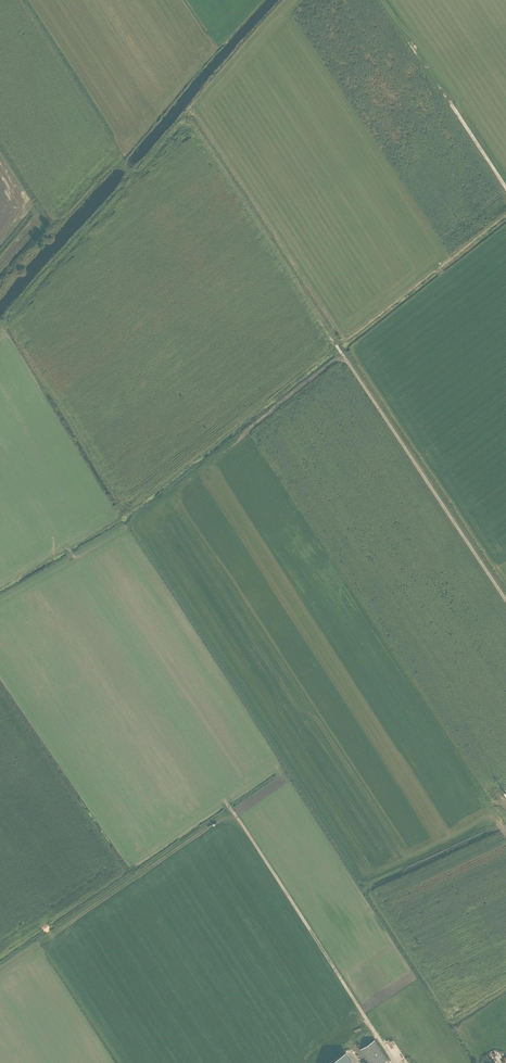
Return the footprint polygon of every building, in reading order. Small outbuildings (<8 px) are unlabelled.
[(369,1062),(384,1062),(388,1061),(375,1040),(360,1050),(369,1062)] [(344,1053),(329,1062),(351,1062),(344,1053)]
